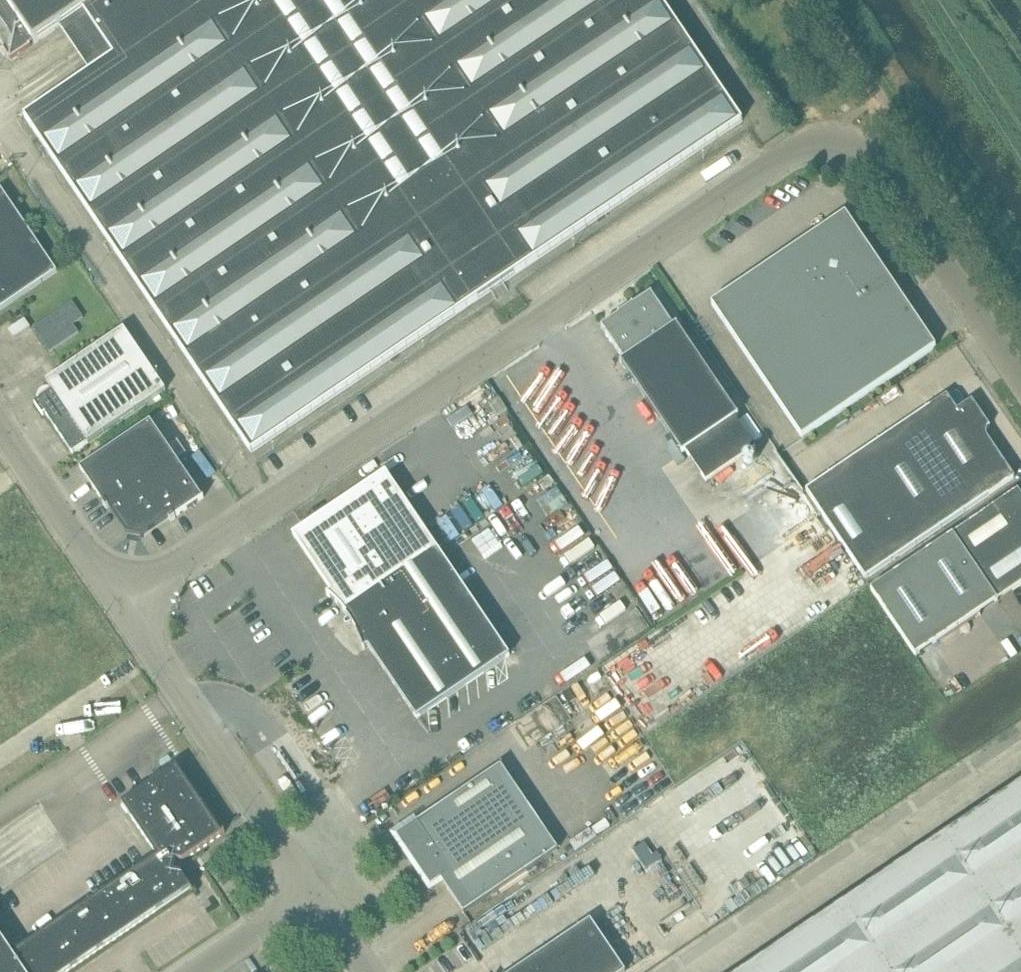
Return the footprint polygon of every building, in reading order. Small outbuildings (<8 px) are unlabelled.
[(17,18),(13,38),(9,58),(11,60),(34,44),(58,28),(83,11),(113,55),(88,73),(24,116),(202,380),(251,452),(743,120),(694,49),(661,0),(5,0),(17,18)] [(57,271),(1,188),(0,189),(0,310),(57,271)] [(802,437),(936,346),(845,213),(712,303),(802,437)] [(624,360),(621,362),(682,453),(686,451),(706,481),(756,448),(735,417),(739,415),(677,324),(674,326),(652,294),(651,293),(601,327),(602,328),(602,327),(624,360)] [(80,330),(75,323),(86,316),(75,299),(34,325),(50,350),(80,330)] [(72,453),(166,390),(124,328),(46,381),(53,391),(35,403),(43,415),(45,413),(72,453)] [(988,428),(990,426),(972,400),(957,410),(946,395),(806,490),(866,578),(1014,477),(987,436),(986,433),(986,431),(988,428)] [(507,409),(499,397),(489,403),(498,416),(507,409)] [(202,497),(151,421),(82,468),(81,467),(80,468),(104,503),(103,504),(106,508),(108,507),(127,534),(142,537),(170,519),(171,521),(176,518),(175,517),(204,497),(203,496),(202,497)] [(344,611),(437,548),(386,472),(293,535),(331,590),(328,591),(328,593),(327,594),(337,604),(344,611)] [(557,489),(542,499),(551,513),(567,503),(557,489)] [(1018,489),(951,534),(973,567),(1020,536),(1020,494),(1018,489)] [(664,553),(691,596),(741,566),(710,515),(696,523),(700,531),(664,553)] [(973,567),(951,534),(911,561),(956,628),(1020,584),(1020,536),(973,567)] [(510,655),(437,548),(344,611),(352,622),(359,635),(364,649),(365,648),(369,647),(417,718),(510,655)] [(917,654),(956,628),(911,561),(872,588),(917,654)] [(441,880),(464,913),(558,849),(501,765),(398,835),(403,844),(432,886),(441,880)] [(220,830),(177,766),(122,803),(158,856),(13,954),(0,935),(0,971),(65,971),(190,888),(192,890),(193,890),(181,872),(174,871),(176,859),(183,861),(225,832),(225,831),(222,833),(220,830)] [(743,971),(1020,971),(1020,784),(743,971)] [(651,841),(637,848),(647,868),(661,861),(651,841)] [(625,970),(591,920),(513,971),(621,971),(625,970)]
